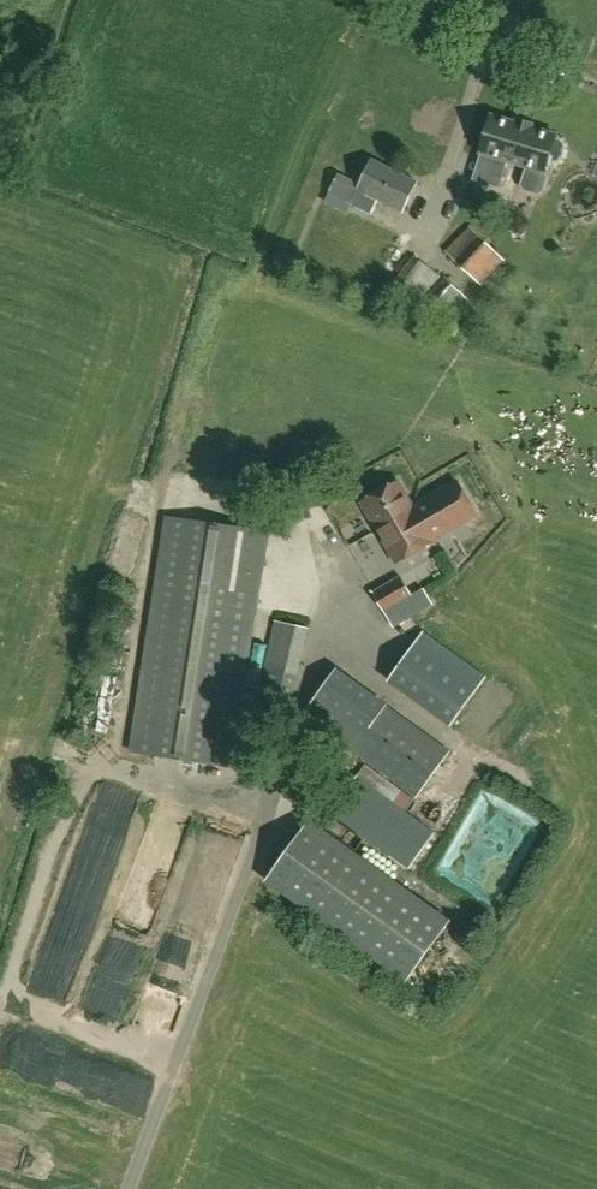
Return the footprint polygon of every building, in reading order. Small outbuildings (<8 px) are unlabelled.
[(519,123),(517,122),(491,115),(480,151),(481,152),(472,181),(499,189),(507,160),(519,123)] [(548,176),(544,171),(548,160),(552,162),(557,160),(561,157),(564,148),(563,143),(559,139),(555,138),(556,134),(530,127),(532,123),(518,119),(517,122),(519,123),(507,160),(527,166),(521,184),(524,190),(537,195),(543,192),(548,176)] [(403,211),(417,180),(372,158),(360,183),(338,172),(329,192),(371,212),(377,199),(403,211)] [(480,284),(504,259),(470,227),(446,251),(480,284)] [(425,299),(435,307),(447,319),(468,299),(445,275),(442,277),(413,254),(383,295),(410,316),(425,299)] [(398,515),(411,507),(396,481),(361,501),(396,561),(431,541),(430,539),(422,525),(408,533),(398,515)] [(422,525),(430,539),(475,513),(457,481),(411,507),(398,515),(408,533),(422,525)] [(342,518),(348,536),(369,529),(363,511),(342,518)] [(165,516),(153,601),(134,730),(234,745),(266,531),(165,516)] [(384,612),(411,595),(399,576),(372,592),(384,612)] [(295,697),(310,628),(276,620),(260,690),(295,697)] [(451,724),(485,677),(423,631),(389,678),(451,724)] [(416,795),(448,751),(335,669),(308,706),(305,715),(416,795)] [(434,832),(409,815),(417,803),(364,765),(331,811),(409,867),(434,832)] [(450,921),(311,822),(269,882),(407,981),(450,921)] [(171,868),(172,851),(146,851),(145,867),(171,868)] [(100,915),(111,869),(88,863),(76,909),(100,915)] [(139,880),(136,902),(159,906),(162,884),(139,880)] [(70,929),(60,957),(82,965),(92,936),(70,929)]
